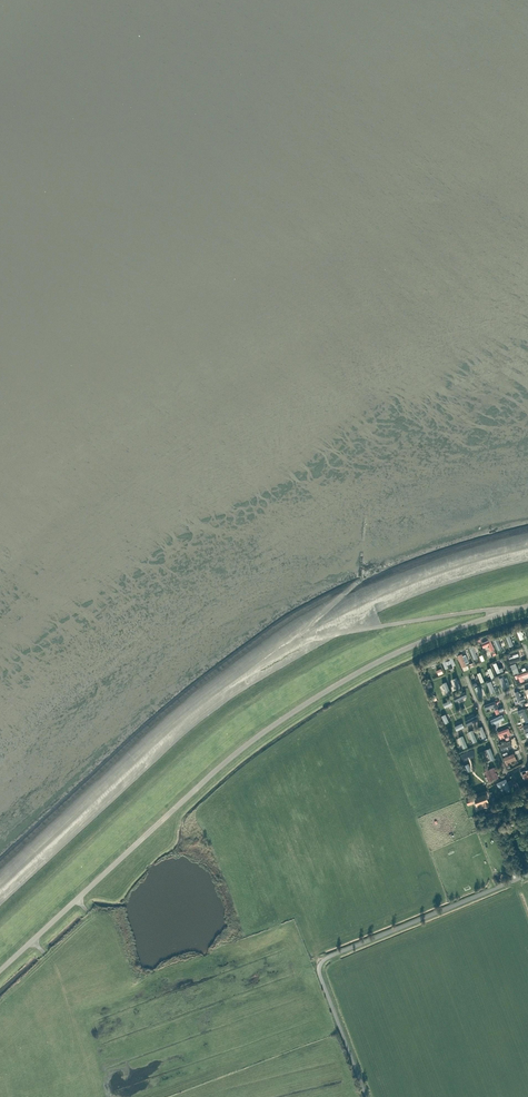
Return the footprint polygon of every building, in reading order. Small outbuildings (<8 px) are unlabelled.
[(496,640),(498,639),(496,636),(490,638),(495,649),(499,648),(496,640)] [(489,640),(481,643),(483,647),(487,646),(489,651),(494,649),(489,640)] [(441,660),(445,668),(455,664),(452,656),(441,660)] [(518,672),(515,664),(509,666),(512,674),(518,672)] [(517,675),(520,682),(523,681),(522,677),(527,675),(527,674),(527,671),(517,675)] [(520,697),(517,691),(514,692),(518,702),(524,699),(523,696),(520,697)] [(447,699),(440,703),(442,707),(450,703),(447,699)] [(527,719),(523,709),(518,711),(519,715),(522,714),(525,721),(527,719)] [(442,723),(446,721),(442,713),(438,715),(442,723)] [(499,714),(487,720),(489,724),(491,723),(493,727),(500,724),(498,720),(502,719),(499,714)] [(503,757),(505,763),(515,759),(513,753),(503,757)] [(490,766),(481,770),(485,781),(495,777),(490,766)] [(511,790),(506,779),(497,783),(499,787),(504,785),(507,792),(511,790)] [(489,805),(485,794),(473,798),(476,806),(483,804),(484,807),(486,806),(486,807),(487,806),(489,805)] [(487,819),(484,812),(479,814),(481,821),(487,819)]
